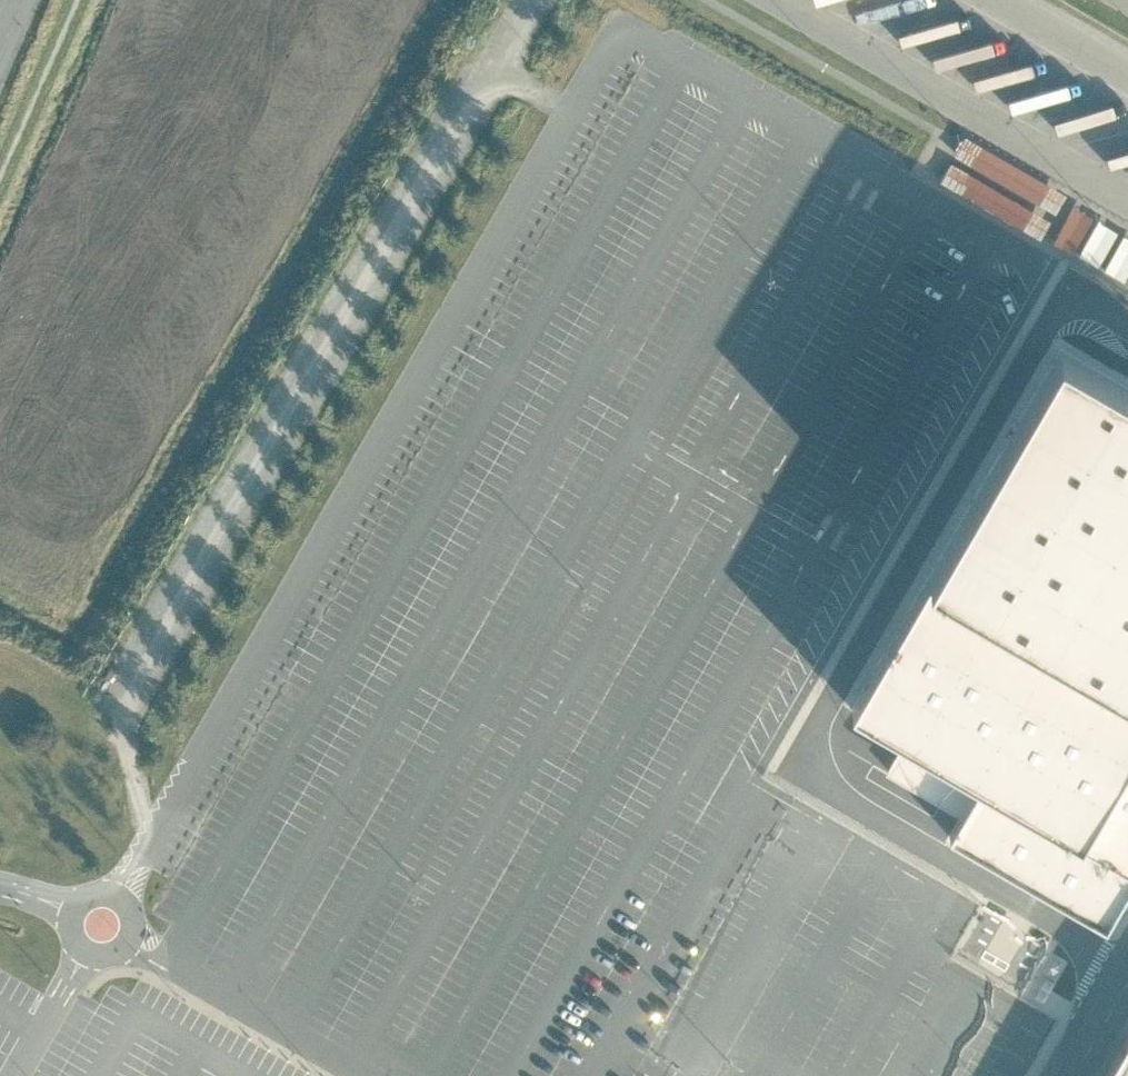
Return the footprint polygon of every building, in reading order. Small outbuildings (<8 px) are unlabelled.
[(1042,234),(1066,193),(968,135),(944,176),(1042,234)] [(1054,238),(1127,280),(1127,235),(1074,203),(1054,238)] [(1051,337),(919,566),(1127,686),(1127,381),(1051,337)] [(919,566),(840,703),(978,782),(1074,836),(1127,742),(1127,686),(919,566)] [(1074,836),(1127,867),(1127,742),(1074,836)] [(1127,881),(1127,867),(1074,836),(978,782),(949,832),(1105,921),(1127,881)] [(1105,1075),(1127,1075),(1127,1035),(1105,1075)]
